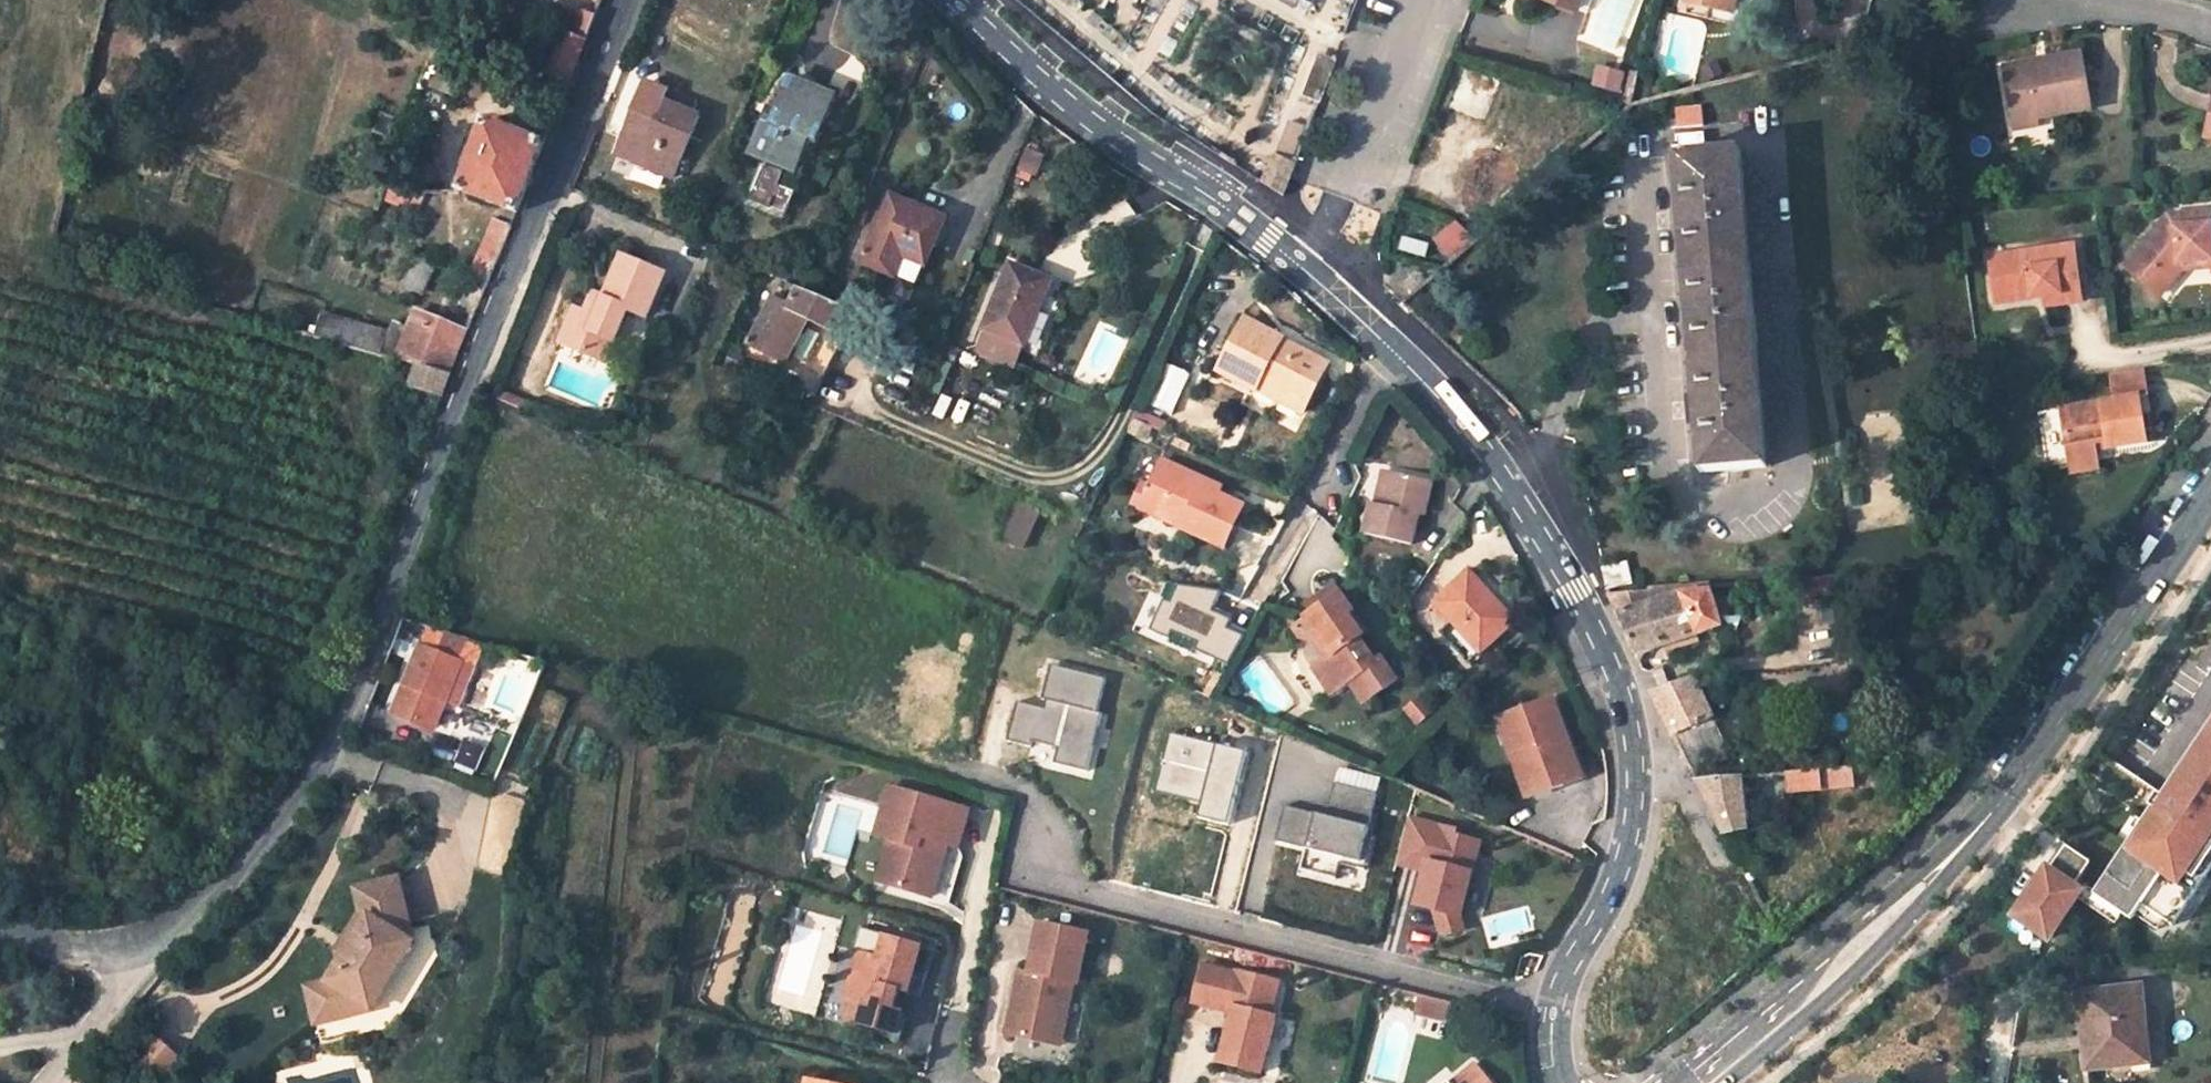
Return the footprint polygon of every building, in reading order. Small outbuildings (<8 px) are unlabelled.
[(1731,11),(1733,0),(1688,0),(1731,11)] [(577,10),(567,35),(585,43),(595,18),(577,10)] [(585,43),(567,35),(545,86),(551,89),(545,104),(557,110),(585,43)] [(2082,56),(2003,69),(2012,123),(2038,119),(2092,110),(2082,56)] [(1332,67),(1316,61),(1304,92),(1320,98),(1332,67)] [(833,97),(792,80),(776,119),(770,115),(754,152),(766,158),(754,189),(789,204),(794,192),(779,186),(786,167),(795,172),(812,133),(817,136),(833,97)] [(704,105),(668,90),(655,120),(635,111),(617,153),(674,178),(704,105)] [(1298,106),(1279,155),(1296,162),(1315,112),(1298,106)] [(2012,123),(2014,131),(2039,127),(2038,119),(2012,123)] [(543,144),(487,122),(461,192),(519,214),(543,144)] [(1702,133),(1676,136),(1679,154),(1675,155),(1680,218),(1687,314),(1695,410),(1700,473),(1769,467),(1742,149),(1704,153),(1702,133)] [(1276,154),(1263,184),(1283,196),(1290,177),(1296,162),(1279,155),(1276,154)] [(426,193),(388,179),(381,199),(418,213),(426,193)] [(754,189),(750,198),(786,214),(789,204),(754,189)] [(946,218),(891,194),(863,261),(918,285),(946,218)] [(2187,213),(2170,215),(2166,220),(2175,227),(2188,226),(2187,213)] [(512,227),(493,219),(468,279),(469,280),(458,308),(476,315),(512,227)] [(2125,268),(2144,283),(2153,271),(2165,281),(2179,263),(2210,261),(2210,224),(2210,225),(2188,226),(2175,227),(2166,220),(2125,268)] [(2044,308),(2081,302),(2073,246),(1987,258),(1994,304),(2043,297),(2044,308)] [(438,260),(420,252),(404,287),(418,292),(424,290),(438,260)] [(666,275),(623,257),(605,300),(593,294),(585,314),(574,310),(560,345),(606,365),(628,310),(647,319),(666,275)] [(2179,263),(2165,281),(2155,292),(2160,296),(2184,268),(2210,267),(2210,261),(2179,263)] [(1025,347),(1052,280),(1009,262),(981,329),(985,331),(977,350),(1014,365),(1022,346),(1025,347)] [(2144,283),(2155,292),(2165,281),(2153,271),(2144,283)] [(792,361),(812,321),(837,333),(849,309),(787,284),(757,344),(792,361)] [(468,333),(417,312),(397,360),(418,366),(451,375),(468,333)] [(379,355),(385,333),(322,315),(316,338),(379,355)] [(1286,340),(1246,319),(1219,370),(1259,390),(1262,383),(1308,405),(1329,363),(1297,348),(1295,351),(1283,345),(1285,341),(1286,340)] [(1297,348),(1285,341),(1283,345),(1295,351),(1297,348)] [(1171,415),(1189,373),(1169,364),(1151,406),(1171,415)] [(410,389),(442,398),(451,375),(418,366),(410,389)] [(1304,413),(1308,405),(1262,383),(1259,390),(1304,413)] [(2138,398),(2061,410),(2066,449),(2106,443),(2107,451),(2145,445),(2138,398)] [(2068,458),(2107,451),(2106,443),(2066,449),(2068,458)] [(1209,481),(1164,460),(1150,490),(1164,497),(1160,506),(1186,518),(1182,527),(1224,547),(1244,505),(1219,493),(1207,487),(1209,481)] [(1429,481),(1390,472),(1385,493),(1382,506),(1374,504),(1369,502),(1362,534),(1408,545),(1415,515),(1420,516),(1429,481)] [(1222,486),(1209,481),(1207,487),(1219,493),(1222,486)] [(1141,508),(1155,515),(1160,506),(1164,497),(1150,490),(1141,508)] [(1377,491),(1374,504),(1382,506),(1385,493),(1377,491)] [(1024,546),(1040,514),(1014,502),(998,535),(1024,546)] [(1155,515),(1182,527),(1186,518),(1160,506),(1155,515)] [(998,535),(990,552),(1015,563),(1024,546),(998,535)] [(1624,563),(1602,567),(1606,586),(1628,582),(1624,563)] [(1516,624),(1471,572),(1436,602),(1481,653),(1516,624)] [(1798,577),(1801,597),(1841,594),(1837,573),(1798,577)] [(1626,635),(1634,654),(1722,624),(1707,579),(1646,585),(1646,587),(1606,592),(1626,635)] [(1322,635),(1336,655),(1330,658),(1328,660),(1326,671),(1334,683),(1346,685),(1352,680),(1363,695),(1375,697),(1399,679),(1384,658),(1377,663),(1361,639),(1365,636),(1350,614),(1354,610),(1335,583),(1302,607),(1322,635)] [(1190,649),(1230,666),(1247,636),(1229,628),(1232,621),(1213,613),(1222,592),(1172,584),(1164,600),(1160,598),(1146,630),(1166,639),(1168,634),(1192,644),(1190,649)] [(1370,632),(1354,610),(1350,614),(1365,636),(1370,632)] [(437,646),(425,642),(423,648),(422,648),(393,712),(433,728),(445,699),(461,663),(460,663),(468,643),(447,635),(439,655),(434,653),(437,646)] [(1317,639),(1330,658),(1336,655),(1322,635),(1317,639)] [(1346,685),(1334,683),(1326,671),(1328,660),(1317,667),(1334,694),(1346,685)] [(473,668),(461,663),(445,699),(458,704),(473,668)] [(1102,712),(1110,679),(1054,665),(1045,700),(1049,702),(1048,709),(1021,703),(1011,742),(1036,748),(1037,743),(1062,749),(1059,764),(1092,772),(1106,713),(1102,712)] [(1692,768),(1730,751),(1699,689),(1707,686),(1701,675),(1694,675),(1652,689),(1674,732),(1692,768)] [(1581,780),(1553,700),(1499,719),(1526,799),(1581,780)] [(2160,796),(2163,799),(2155,811),(2152,809),(2147,816),(2142,823),(2146,825),(2138,835),(2135,833),(2093,896),(2130,922),(2141,907),(2172,927),(2210,869),(2210,721),(2160,796)] [(1247,752),(1170,732),(1155,788),(1202,801),(1198,818),(1228,826),(1247,752)] [(1822,785),(1854,783),(1853,765),(1821,768),(1822,785)] [(1789,771),(1790,792),(1823,789),(1822,785),(1821,768),(1789,771)] [(1746,827),(1740,775),(1697,779),(1715,814),(1724,832),(1746,827)] [(1308,847),(1302,868),(1337,877),(1342,855),(1362,860),(1371,825),(1369,825),(1377,791),(1335,781),(1327,814),(1285,804),(1277,839),(1308,847)] [(971,809),(892,787),(879,835),(893,839),(888,859),(900,862),(894,885),(936,896),(948,853),(943,852),(946,842),(961,846),(971,809)] [(1400,856),(1428,863),(1426,872),(1417,906),(1435,910),(1461,917),(1480,842),(1454,835),(1455,830),(1409,818),(1400,856)] [(2047,942),(2080,894),(2071,888),(2086,866),(2064,848),(2048,873),(2045,871),(2013,919),(2047,942)] [(1428,863),(1400,856),(1398,864),(1426,872),(1428,863)] [(900,862),(888,859),(882,881),(894,885),(900,862)] [(399,952),(411,932),(397,879),(357,889),(363,911),(370,915),(341,964),(330,981),(311,987),(320,1021),(365,1009),(379,986),(386,990),(406,956),(399,952)] [(1461,917),(1435,910),(1441,931),(1446,934),(1463,930),(1461,917)] [(339,950),(341,964),(370,915),(363,911),(339,950)] [(1078,985),(1089,933),(1041,923),(1030,974),(1021,973),(1008,1036),(1052,1045),(1059,1010),(1068,1011),(1073,984),(1078,985)] [(399,952),(406,956),(414,943),(411,932),(399,952)] [(893,1012),(904,976),(914,979),(923,950),(887,939),(881,961),(861,955),(847,1000),(853,1002),(868,1006),(862,1025),(897,1036),(903,1015),(893,1012)] [(1236,973),(1201,965),(1192,1002),(1232,1012),(1219,1062),(1260,1073),(1275,1016),(1269,1015),(1278,981),(1236,970),(1236,973)] [(365,1009),(376,1006),(386,990),(379,986),(365,1009)] [(2147,1061),(2139,987),(2077,993),(2086,1067),(2147,1061)] [(1452,1014),(1454,1003),(1444,1001),(1422,995),(1417,1016),(1438,1022),(1441,1011),(1452,1014)] [(862,1025),(868,1006),(853,1002),(847,1021),(862,1025)] [(1061,1046),(1068,1011),(1059,1010),(1052,1045),(1061,1046)] [(1473,1064),(1450,1082),(1488,1082),(1473,1064)]
